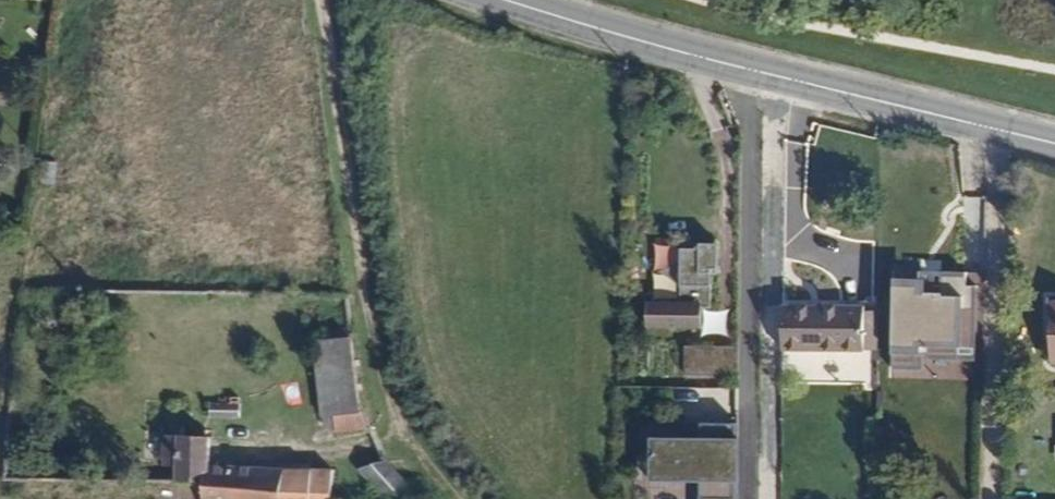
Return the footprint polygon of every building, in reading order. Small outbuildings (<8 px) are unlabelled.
[(712,311),(714,246),(683,245),(682,305),(648,304),(647,330),(702,331),(702,310),(712,311)] [(919,284),(894,284),(892,370),(913,370),(914,360),(971,362),(972,293),(966,293),(966,281),(940,280),(939,292),(919,291),(919,284)] [(864,315),(864,309),(780,307),(780,354),(819,354),(863,354),(864,354),(864,315)] [(874,354),(875,315),(864,315),(864,354),(874,354)] [(360,386),(351,348),(348,335),(314,336),(314,409),(336,408),(336,426),(375,426),(360,386)] [(711,377),(711,349),(687,349),(686,376),(711,377)] [(739,377),(739,350),(711,349),(711,377),(739,377)] [(862,381),(863,354),(819,354),(820,380),(862,381)] [(239,422),(239,399),(227,399),(227,405),(207,405),(207,424),(239,422)] [(738,433),(738,417),(700,416),(701,432),(738,433)] [(738,433),(701,432),(651,431),(650,475),(700,476),(700,498),(737,498),(738,433)] [(209,438),(160,436),(159,469),(175,469),(174,485),(202,485),(202,498),(281,498),(282,471),(208,470),(209,438)] [(385,462),(356,472),(379,498),(395,498),(408,488),(385,462)] [(309,470),(282,471),(281,498),(308,498),(309,470)] [(332,471),(309,470),(308,498),(331,498),(332,471)]
